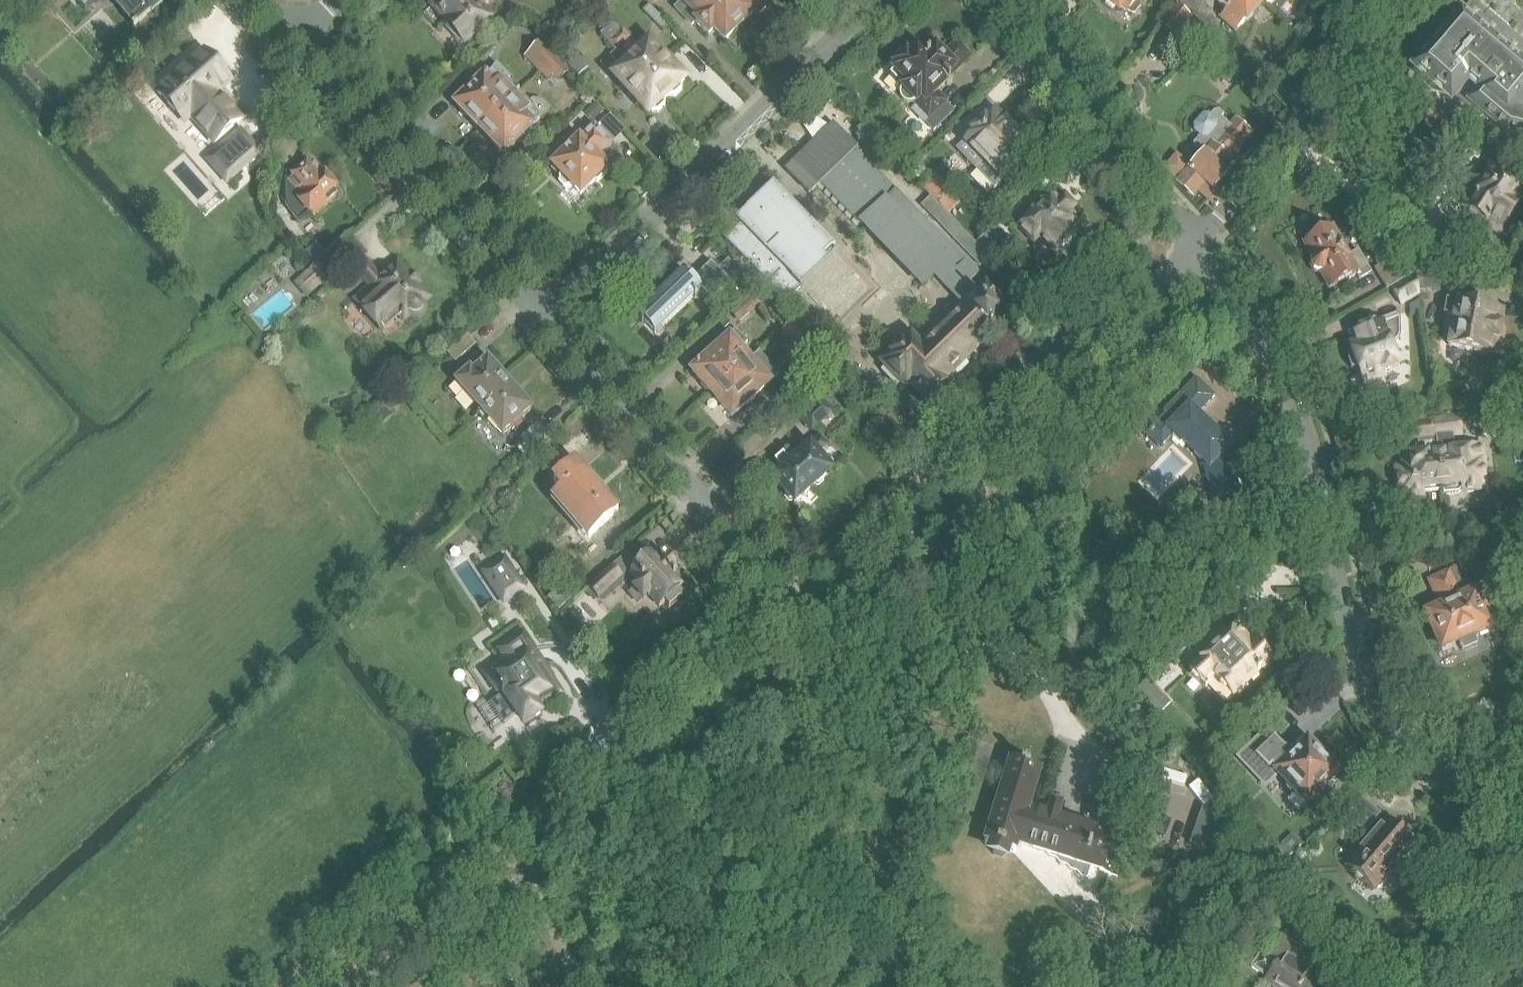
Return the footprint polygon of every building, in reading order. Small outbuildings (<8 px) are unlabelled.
[(87,10),(98,0),(78,0),(87,10)] [(136,29),(162,6),(156,0),(110,0),(136,29)] [(438,1),(431,7),(446,23),(444,25),(449,29),(447,31),(459,44),(461,42),(465,45),(492,18),(479,5),(483,2),(481,0),(437,0),(438,1)] [(745,24),(721,0),(687,0),(677,10),(693,27),(697,23),(711,37),(716,32),(726,42),(745,24)] [(767,7),(760,0),(721,0),(745,24),(754,15),(757,17),(767,7)] [(1106,4),(1112,9),(1117,7),(1121,11),(1124,6),(1130,11),(1138,0),(1106,0),(1106,4)] [(1260,0),(1216,0),(1227,10),(1220,17),(1235,31),(1243,23),(1247,22),(1253,15),(1253,12),(1262,2),(1260,0)] [(1473,0),(1427,54),(1411,40),(1398,55),(1414,69),(1414,70),(1451,101),(1477,124),(1480,121),(1488,128),(1491,124),(1504,136),(1522,140),(1522,43),(1473,0)] [(1176,36),(1190,18),(1176,7),(1162,25),(1176,36)] [(651,43),(641,52),(630,41),(633,39),(612,16),(601,26),(606,31),(610,28),(617,36),(610,42),(618,51),(622,47),(668,98),(686,81),(671,65),(674,62),(669,56),(666,59),(651,43)] [(1194,44),(1203,34),(1192,24),(1183,34),(1194,44)] [(666,99),(668,98),(622,47),(618,51),(610,42),(617,36),(610,28),(606,31),(601,26),(600,27),(605,32),(601,36),(617,52),(611,57),(622,69),(615,76),(649,114),(651,112),(659,112),(665,106),(666,99)] [(1206,34),(1197,44),(1210,55),(1219,46),(1206,34)] [(560,55),(551,47),(544,39),(524,59),(539,75),(557,58),(560,55)] [(940,88),(946,82),(948,85),(950,83),(946,79),(968,57),(956,45),(944,58),(935,49),(929,56),(928,55),(926,57),(918,49),(909,58),(906,55),(895,66),(898,68),(895,71),(907,84),(902,89),(903,90),(901,91),(901,93),(901,96),(902,100),(904,103),(907,104),(910,105),(912,105),(914,104),(916,102),(921,106),(915,112),(935,132),(954,112),(936,94),(942,89),(940,88)] [(588,71),(569,50),(560,58),(579,79),(588,71)] [(206,55),(161,95),(185,123),(193,117),(216,144),(241,122),(217,95),(230,83),(206,55)] [(557,85),(571,74),(557,58),(539,75),(548,84),(552,80),(557,85)] [(482,130),(518,95),(519,94),(508,83),(512,79),(499,66),(459,105),(461,107),(461,110),(467,116),(469,117),(482,130)] [(534,102),(530,106),(518,95),(482,130),(496,144),(496,147),(501,151),(503,151),(506,154),(542,119),(550,111),(543,103),(534,102)] [(593,122),(603,112),(596,105),(586,114),(593,122)] [(1442,145),(1455,128),(1456,127),(1435,110),(1421,127),(1442,145)] [(983,163),(1014,132),(996,113),(986,122),(984,120),(971,133),(974,135),(964,144),(983,163)] [(1220,194),(1219,194),(1215,190),(1227,175),(1221,170),(1230,160),(1228,159),(1243,140),(1230,129),(1225,134),(1217,128),(1217,124),(1208,117),(1203,117),(1195,127),(1196,134),(1200,138),(1194,145),(1195,150),(1203,157),(1191,170),(1177,158),(1166,171),(1181,183),(1179,186),(1193,197),(1198,191),(1213,203),(1220,194)] [(613,146),(612,145),(596,128),(582,142),(579,139),(568,150),(569,152),(554,167),(564,177),(561,179),(561,183),(566,189),(572,188),(574,186),(583,195),(596,183),(598,185),(609,174),(607,171),(610,169),(600,159),(613,146)] [(958,299),(916,341),(910,335),(881,364),(906,390),(911,385),(926,401),(995,335),(986,326),(995,318),(991,314),(1003,303),(985,285),(975,295),(967,286),(977,276),(966,265),(964,267),(940,242),(942,240),(935,233),(933,235),(921,222),(923,220),(909,206),(907,208),(894,195),(896,194),(833,128),(787,172),(810,196),(819,186),(859,227),(862,224),(923,287),(935,276),(958,299)] [(1023,160),(1033,151),(1014,132),(983,163),(1001,182),(1010,174),(1013,176),(1026,163),(1023,160)] [(241,135),(210,161),(228,181),(258,154),(241,135)] [(285,178),(284,181),(285,196),(285,203),(286,207),(288,211),(300,225),(312,215),(315,218),(341,194),(323,174),(322,175),(312,163),(310,165),(305,159),(292,170),(287,174),(286,176),(285,178)] [(1513,177),(1508,173),(1507,172),(1502,169),(1500,169),(1497,167),(1496,168),(1487,163),(1462,205),(1473,211),(1468,219),(1481,227),(1483,224),(1489,227),(1488,229),(1494,233),(1495,231),(1500,235),(1520,203),(1517,201),(1522,191),(1522,182),(1513,177)] [(940,205),(951,194),(935,177),(923,188),(940,205)] [(742,225),(726,239),(787,302),(802,287),(797,282),(832,248),(834,250),(835,249),(774,185),(737,220),(742,225)] [(988,204),(995,212),(1013,195),(1006,187),(988,204)] [(940,205),(948,214),(960,203),(951,194),(940,205)] [(1073,239),(1077,235),(1073,231),(1079,225),(1070,216),(1076,210),(1064,199),(1059,205),(1050,196),(1018,228),(1034,245),(1040,239),(1056,255),(1060,251),(1061,252),(1074,240),(1073,239)] [(995,225),(977,243),(989,256),(1008,239),(995,225)] [(1360,281),(1371,274),(1362,258),(1352,255),(1348,257),(1332,228),(1326,231),(1324,228),(1309,237),(1310,240),(1305,243),(1314,259),(1313,263),(1313,269),(1317,272),(1322,273),(1332,290),(1334,289),(1337,294),(1348,288),(1345,282),(1357,276),(1360,281)] [(314,242),(303,251),(316,265),(326,256),(314,242)] [(1418,272),(1418,274),(1443,278),(1440,278),(1441,274),(1412,254),(1405,264),(1416,273),(1418,272)] [(1374,270),(1386,290),(1413,275),(1394,258),(1386,263),(1381,256),(1375,260),(1379,267),(1374,270)] [(371,287),(356,300),(364,309),(363,311),(387,338),(411,317),(414,318),(417,318),(420,317),(424,315),(426,311),(427,307),(426,304),(426,303),(431,299),(398,262),(381,277),(368,262),(357,272),(371,287)] [(713,301),(730,284),(713,266),(695,283),(691,279),(691,278),(689,276),(689,277),(684,272),(637,318),(642,323),(641,324),(643,326),(644,325),(655,336),(693,299),(695,301),(697,299),(695,297),(702,290),(713,301)] [(314,268),(295,285),(307,298),(320,286),(322,287),(329,281),(316,267),(315,267),(314,268)] [(1420,289),(1418,274),(1418,272),(1416,273),(1413,275),(1386,290),(1387,291),(1392,287),(1400,300),(1419,289),(1420,289)] [(1440,293),(1443,278),(1418,274),(1420,289),(1440,293)] [(739,324),(763,303),(753,292),(729,313),(739,324)] [(1505,310),(1494,308),(1493,308),(1487,307),(1485,308),(1469,305),(1468,303),(1460,302),(1459,302),(1446,300),(1443,315),(1453,317),(1447,346),(1472,350),(1473,352),(1485,354),(1486,354),(1495,356),(1498,341),(1500,341),(1503,326),(1501,326),(1505,310)] [(1400,316),(1400,315),(1350,332),(1355,344),(1349,346),(1352,356),(1349,357),(1347,361),(1350,369),(1354,370),(1357,369),(1365,391),(1384,384),(1380,372),(1398,365),(1391,345),(1393,344),(1396,342),(1398,339),(1399,336),(1400,333),(1400,316)] [(1424,322),(1426,339),(1439,341),(1442,325),(1424,322)] [(466,335),(445,353),(455,365),(476,346),(466,335)] [(712,395),(750,361),(730,339),(716,351),(713,351),(707,356),(707,359),(692,372),(701,383),(701,387),(707,393),(710,393),(712,395)] [(816,370),(825,362),(811,347),(802,355),(816,370)] [(458,380),(455,383),(481,412),(492,402),(485,395),(504,377),(488,360),(483,365),(472,374),(468,371),(463,371),(458,375),(458,380)] [(750,361),(712,395),(732,418),(747,405),(749,404),(756,399),(756,397),(770,384),(750,361)] [(492,402),(481,412),(503,436),(533,409),(504,377),(485,395),(492,402)] [(1182,446),(1186,446),(1204,464),(1218,513),(1242,507),(1235,483),(1240,482),(1231,449),(1231,448),(1198,416),(1215,398),(1196,380),(1165,413),(1168,416),(1154,430),(1167,442),(1171,438),(1180,446),(1182,446)] [(797,416),(811,432),(833,414),(818,397),(797,416)] [(1434,421),(1435,421),(1434,415),(1411,422),(1411,426),(1409,426),(1410,440),(1425,439),(1426,443),(1421,444),(1421,448),(1409,450),(1409,455),(1402,456),(1403,469),(1395,470),(1397,498),(1410,497),(1412,499),(1419,499),(1420,496),(1424,496),(1424,490),(1442,488),(1438,453),(1437,453),(1435,438),(1436,438),(1434,421)] [(1434,421),(1436,438),(1461,436),(1460,419),(1448,419),(1435,421),(1434,421)] [(523,445),(517,451),(528,463),(554,440),(539,423),(519,440),(523,445)] [(824,479),(832,471),(818,456),(827,448),(819,440),(792,463),(789,460),(788,461),(783,455),(774,462),(780,469),(778,470),(781,473),(777,477),(777,482),(785,493),(785,498),(788,501),(793,501),(795,504),(815,487),(821,487),(824,484),(824,479)] [(1438,453),(1442,488),(1460,487),(1461,492),(1464,491),(1466,494),(1474,493),(1475,490),(1487,489),(1483,448),(1438,453)] [(576,462),(555,481),(564,491),(555,499),(590,538),(620,511),(576,462)] [(481,526),(487,521),(481,513),(475,517),(481,526)] [(1445,537),(1434,539),(1436,547),(1447,547),(1445,537)] [(1448,548),(1450,564),(1474,561),(1472,545),(1448,548)] [(654,554),(632,575),(640,584),(635,588),(645,599),(649,595),(660,607),(665,602),(670,608),(683,596),(678,591),(683,586),(679,582),(680,581),(677,578),(676,578),(672,574),(677,569),(667,559),(662,563),(654,554)] [(505,559),(490,568),(502,585),(496,589),(505,603),(526,590),(505,559)] [(1478,644),(1474,635),(1491,627),(1487,620),(1489,617),(1487,613),(1484,612),(1472,585),(1463,589),(1454,570),(1429,581),(1442,608),(1427,615),(1436,635),(1434,637),(1438,644),(1440,644),(1442,649),(1459,641),(1463,650),(1465,651),(1477,646),(1478,644)] [(618,574),(592,598),(598,605),(624,581),(618,574)] [(562,589),(549,601),(560,613),(572,601),(562,589)] [(1232,696),(1270,660),(1252,641),(1246,646),(1240,640),(1243,638),(1234,629),(1220,642),(1219,641),(1182,676),(1191,685),(1208,669),(1215,676),(1214,677),(1232,696)] [(501,697),(489,705),(503,725),(516,716),(522,726),(539,714),(537,711),(540,710),(539,708),(544,705),(545,706),(559,697),(541,669),(542,668),(542,667),(532,653),(522,637),(500,652),(508,665),(490,677),(500,692),(499,693),(501,697)] [(1126,691),(1155,721),(1170,707),(1147,682),(1143,686),(1138,680),(1126,691)] [(1274,701),(1265,710),(1272,717),(1280,708),(1274,701)] [(1263,738),(1240,759),(1263,783),(1274,773),(1286,785),(1294,794),(1305,806),(1338,775),(1308,743),(1297,753),(1287,753),(1275,741),(1270,745),(1263,738)] [(1030,809),(1041,771),(1010,762),(985,842),(990,844),(987,853),(1009,860),(1012,850),(1016,852),(1018,846),(1043,854),(1049,859),(1056,861),(1060,866),(1066,867),(1070,872),(1076,874),(1081,879),(1088,881),(1092,869),(1102,872),(1114,834),(1061,817),(1064,805),(1051,801),(1047,814),(1030,809)] [(1361,838),(1367,830),(1381,815),(1359,796),(1339,819),(1361,838)] [(1188,846),(1212,855),(1225,818),(1201,809),(1188,846)] [(1403,857),(1404,858),(1412,848),(1411,847),(1414,844),(1412,842),(1403,835),(1387,821),(1347,867),(1374,891),(1377,887),(1378,888),(1387,878),(1386,877),(1403,857)] [(1274,986),(1322,986),(1307,977),(1320,959),(1284,936),(1269,958),(1261,952),(1251,968),(1268,979),(1266,982),(1274,986)]
